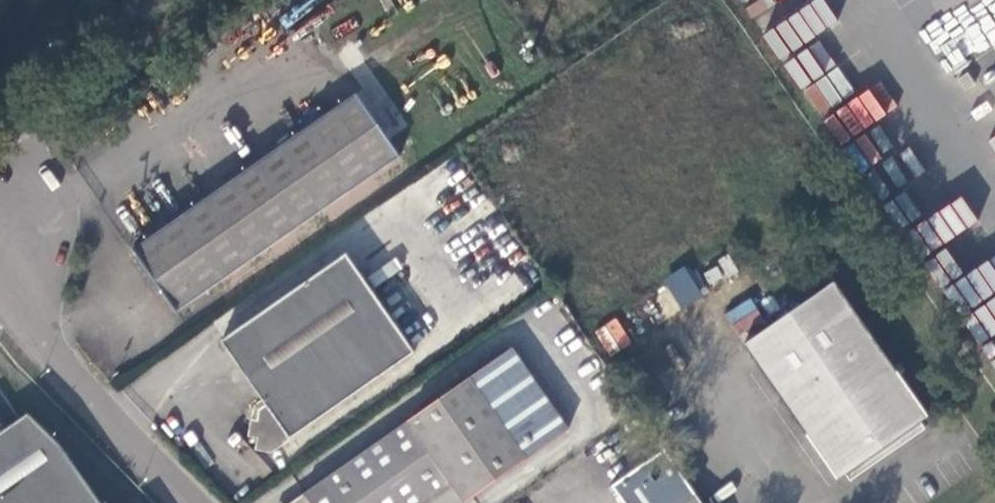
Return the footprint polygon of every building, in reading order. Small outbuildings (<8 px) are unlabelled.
[(853,88),(835,67),(826,74),(805,48),(782,66),(821,114),(853,88)] [(364,64),(353,71),(364,89),(359,93),(388,138),(404,128),(364,64)] [(839,145),(897,107),(880,81),(822,119),(839,145)] [(128,247),(169,309),(392,153),(353,93),(128,247)] [(250,448),(267,448),(409,351),(343,252),(217,337),(256,397),(247,403),(243,434),(251,436),(250,448)] [(373,288),(401,269),(391,254),(362,273),(373,288)] [(678,309),(703,295),(687,266),(662,279),(678,309)] [(747,343),(840,478),(928,417),(834,282),(747,343)] [(991,336),(994,333),(994,297),(974,312),(991,336)] [(593,332),(610,357),(632,342),(615,317),(593,332)] [(449,481),(465,502),(466,502),(569,431),(512,348),(285,502),(418,502),(449,481)] [(59,446),(27,414),(0,433),(0,502),(94,502),(59,446)] [(695,493),(681,502),(702,502),(695,493)]
